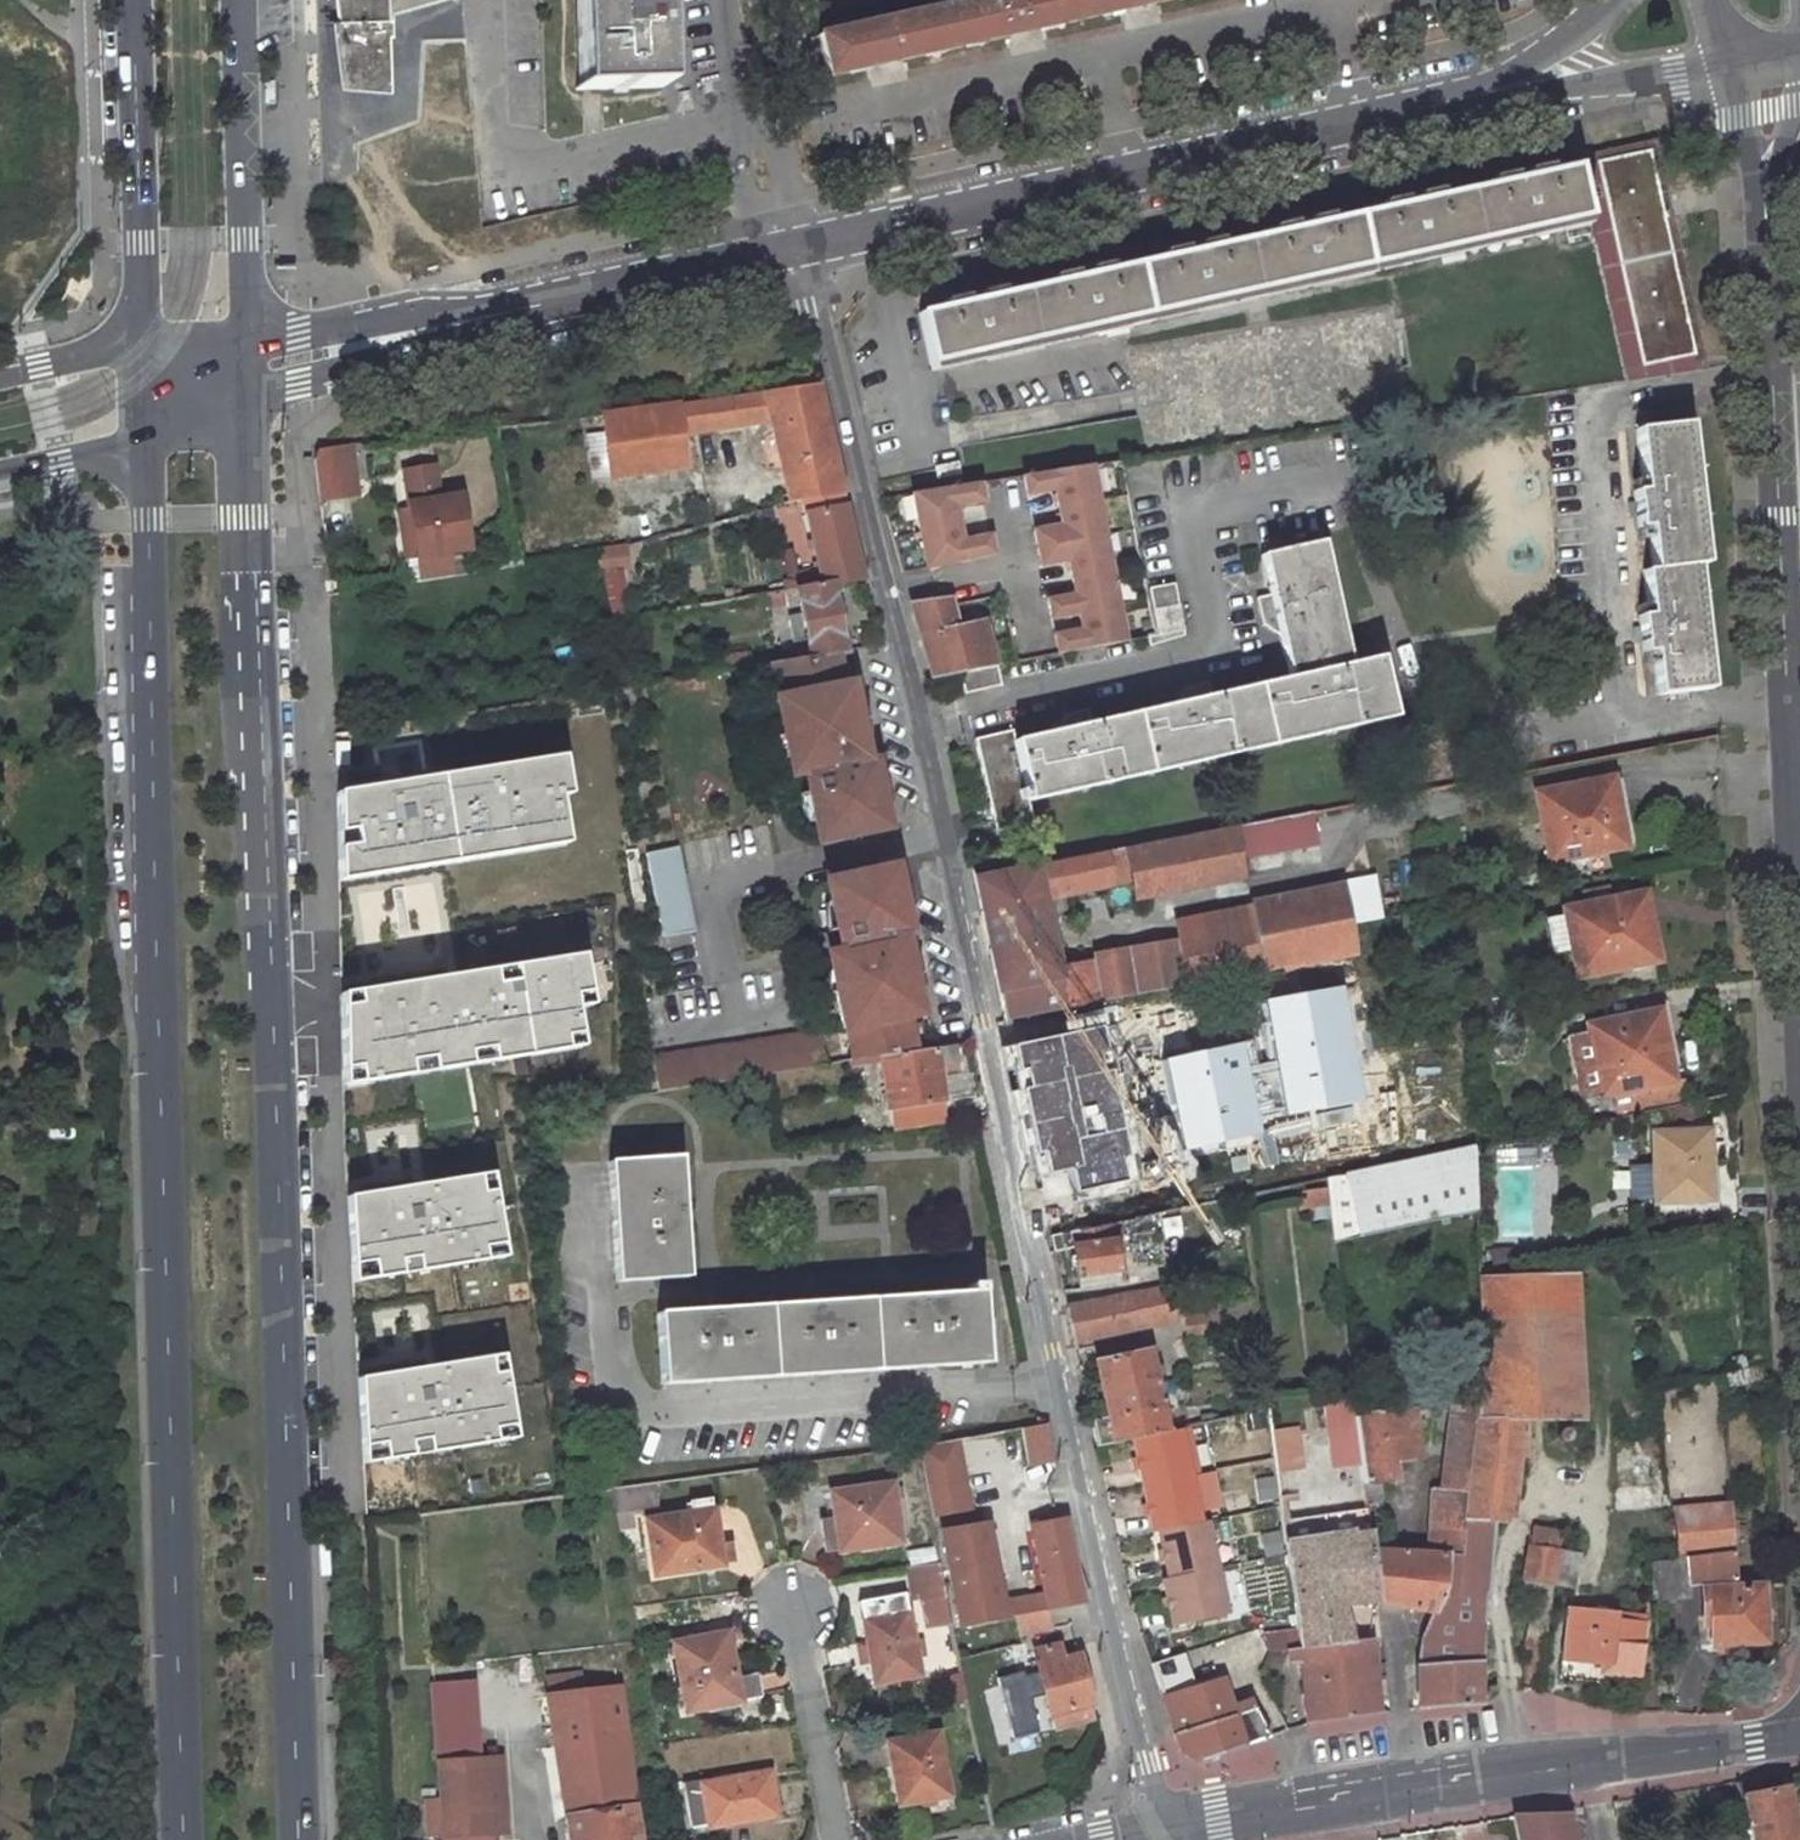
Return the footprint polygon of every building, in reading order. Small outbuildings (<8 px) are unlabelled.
[(448,0),(334,0),(337,23),(335,23),(333,23),(341,91),(391,95),(389,38),(392,38),(391,16),(448,0)] [(571,90),(584,90),(603,89),(658,89),(657,0),(569,0),(571,90)] [(819,32),(828,73),(1146,0),(959,0),(819,32)] [(1653,147),(1596,158),(1641,362),(1696,351),(1668,219),(1677,217),(1674,206),(1665,207),(1653,147)] [(1586,214),(1625,380),(1698,368),(1696,351),(1641,362),(1596,158),(1575,164),(1586,214)] [(1270,232),(1219,242),(1216,236),(1195,241),(1196,246),(1184,249),(1182,243),(1160,248),(1162,256),(1110,267),(1108,259),(1086,264),(1087,269),(1074,272),(1073,267),(1049,272),(1050,280),(1000,291),(999,283),(978,288),(979,293),(965,296),(964,291),(944,296),(946,304),(917,310),(929,359),(1565,219),(1570,239),(1589,235),(1585,214),(1586,214),(1575,164),(1548,169),(1546,163),(1526,167),(1527,173),(1514,176),(1513,170),(1489,175),(1491,183),(1439,194),(1436,187),(1414,192),(1416,197),(1402,201),(1400,195),(1379,200),(1381,207),(1329,218),(1328,210),(1303,216),(1305,222),(1291,225),(1290,219),(1269,223),(1270,232)] [(767,403),(788,499),(804,497),(843,491),(818,381),(813,380),(692,398),(697,428),(742,420),(740,408),(767,403)] [(676,401),(680,430),(697,428),(692,398),(676,401)] [(602,412),(610,474),(684,464),(680,430),(676,401),(602,412)] [(1690,422),(1637,428),(1644,486),(1634,488),(1639,525),(1648,524),(1653,568),(1643,569),(1648,613),(1637,615),(1642,652),(1653,651),(1658,690),(1713,684),(1697,559),(1705,556),(1690,422)] [(351,439),(352,456),(362,455),(360,437),(351,439)] [(596,437),(585,437),(587,479),(598,478),(596,437)] [(366,486),(362,455),(352,456),(351,439),(323,442),(328,491),(366,486)] [(957,463),(935,467),(939,486),(961,482),(957,463)] [(1092,465),(1024,476),(1027,495),(1055,490),(1062,525),(1034,531),(1041,565),(1069,560),(1075,595),(1047,600),(1051,618),(1079,613),(1082,629),(1054,634),(1057,652),(1125,642),(1092,465)] [(408,475),(425,579),(455,574),(451,552),(441,500),(436,469),(408,475)] [(939,486),(911,490),(922,564),(990,553),(987,532),(959,536),(953,504),(982,499),(979,480),(961,482),(939,486)] [(807,509),(846,503),(843,491),(804,497),(807,509)] [(441,500),(451,552),(472,548),(463,496),(441,500)] [(807,509),(822,574),(823,581),(824,583),(833,582),(864,577),(846,503),(807,509)] [(600,556),(624,552),(622,541),(597,545),(600,556)] [(1290,679),(1213,696),(1210,681),(1192,685),(1196,700),(1089,724),(1085,707),(1069,711),(1072,728),(1012,741),(1010,729),(976,737),(996,831),(1031,823),(1026,802),(1393,721),(1380,660),(1352,665),(1324,544),(1261,556),(1270,597),(1257,600),(1263,624),(1276,621),(1290,679)] [(806,584),(823,581),(822,574),(805,577),(806,584)] [(781,587),(795,585),(793,575),(779,577),(781,587)] [(1146,585),(1155,630),(1155,633),(1146,635),(1147,639),(1184,633),(1174,580),(1146,585)] [(847,648),(833,582),(824,583),(823,581),(806,584),(795,585),(797,594),(809,654),(810,657),(837,652),(842,652),(842,649),(847,648)] [(782,596),(797,594),(795,585),(781,587),(782,596)] [(763,590),(766,608),(784,605),(782,596),(781,587),(763,590)] [(986,615),(955,620),(947,589),(907,598),(908,600),(911,600),(930,670),(954,666),(993,659),(994,659),(986,615)] [(843,682),(837,652),(810,657),(809,654),(777,659),(770,660),(785,733),(790,755),(793,771),(817,766),(819,777),(815,778),(818,789),(808,791),(813,818),(818,838),(887,822),(878,775),(851,780),(850,775),(855,773),(858,768),(858,764),(857,756),(863,754),(860,739),(856,718),(860,717),(852,680),(843,682)] [(958,688),(982,684),(995,670),(993,659),(954,666),(958,688)] [(860,717),(856,718),(860,739),(867,738),(868,733),(868,730),(868,725),(868,722),(868,719),(867,716),(860,717)] [(790,755),(785,733),(774,736),(776,743),(779,749),(782,756),(790,755)] [(349,743),(335,743),(335,766),(349,766),(349,743)] [(561,757),(335,792),(337,880),(565,845),(557,797),(567,795),(561,757)] [(1537,786),(1551,853),(1627,838),(1632,831),(1620,769),(1537,786)] [(813,818),(808,791),(798,793),(805,812),(808,819),(813,818)] [(1240,861),(1314,845),(1308,812),(1233,827),(1240,861)] [(1133,899),(1243,876),(1240,861),(1233,827),(1125,847),(1133,899)] [(680,847),(647,850),(657,937),(689,933),(680,847)] [(1067,893),(1125,881),(1119,849),(1060,860),(1067,893)] [(1036,865),(1044,899),(1067,893),(1060,860),(1036,865)] [(880,1054),(914,1048),(907,1011),(919,1009),(912,972),(908,972),(904,952),(901,936),(894,938),(891,927),(886,923),(880,923),(879,917),(906,912),(896,865),(826,882),(830,901),(836,929),(846,928),(848,938),(852,938),(855,949),(831,954),(834,970),(838,991),(852,1058),(880,1054)] [(1044,902),(1044,899),(1036,865),(972,876),(981,916),(1044,902)] [(1261,970),(1355,952),(1349,924),(1369,920),(1366,906),(1378,903),(1372,877),(1340,884),(1248,902),(1249,908),(1261,970)] [(1637,888),(1567,902),(1580,969),(1650,955),(1637,888)] [(827,932),(836,929),(830,901),(825,902),(825,918),(827,932)] [(989,950),(1051,936),(1044,902),(981,916),(989,950)] [(1136,994),(1261,970),(1249,908),(1176,923),(1179,943),(1128,954),(1136,994)] [(1067,1007),(1059,971),(1051,936),(989,950),(1004,1020),(1067,1007)] [(908,972),(912,972),(919,970),(917,962),(911,951),(904,952),(908,972)] [(583,954),(343,992),(345,1084),(581,1046),(575,1007),(591,1005),(583,954)] [(1091,960),(1092,964),(1099,1002),(1136,994),(1128,954),(1091,960)] [(1059,971),(1067,1007),(1099,1002),(1092,964),(1059,971)] [(827,994),(838,991),(834,970),(827,971),(826,979),(826,989),(827,994)] [(1659,1002),(1590,1016),(1604,1086),(1673,1073),(1659,1002)] [(582,1067),(587,1099),(763,1072),(823,1063),(818,1030),(582,1067)] [(1107,1043),(1116,1090),(1159,1081),(1147,1035),(1107,1043)] [(880,1054),(888,1105),(914,1101),(923,1100),(941,1097),(936,1063),(941,1063),(943,1071),(955,1068),(951,1043),(914,1048),(880,1054)] [(1068,1102),(1116,1090),(1107,1043),(1058,1053),(1068,1102)] [(1014,1062),(1027,1117),(1028,1117),(1069,1108),(1068,1102),(1058,1053),(1014,1062)] [(1042,1181),(1050,1179),(1083,1171),(1069,1108),(1028,1117),(1027,1117),(1042,1181)] [(1654,1193),(1708,1191),(1707,1121),(1653,1123),(1653,1156),(1628,1156),(1629,1182),(1638,1190),(1654,1189),(1654,1193)] [(1473,1146),(1326,1176),(1333,1239),(1475,1210),(1473,1146)] [(678,1155),(610,1160),(619,1281),(686,1277),(678,1155)] [(490,1174),(347,1197),(352,1282),(503,1258),(490,1174)] [(1102,1212),(1089,1215),(1091,1227),(1109,1224),(1130,1219),(1125,1195),(1100,1201),(1102,1212)] [(1308,1221),(1326,1218),(1323,1196),(1305,1199),(1308,1221)] [(1180,1208),(1135,1217),(1143,1260),(1186,1253),(1180,1208)] [(1059,1222),(1061,1234),(1090,1228),(1091,1227),(1089,1215),(1059,1222)] [(1109,1224),(1091,1227),(1090,1228),(1092,1244),(1111,1241),(1109,1224)] [(1061,1234),(1051,1236),(1054,1252),(1073,1248),(1078,1289),(1120,1282),(1113,1241),(1111,1241),(1092,1244),(1090,1228),(1061,1234)] [(1488,1241),(1489,1265),(1509,1264),(1509,1240),(1488,1241)] [(1579,1409),(1579,1265),(1477,1270),(1480,1376),(1480,1379),(1479,1392),(1476,1417),(1518,1414),(1579,1409)] [(969,1293),(658,1312),(661,1384),(985,1363),(980,1284),(968,1285),(969,1293)] [(1070,1324),(1170,1304),(1167,1286),(1067,1307),(1070,1324)] [(1170,1304),(1070,1324),(1074,1342),(1177,1321),(1173,1303),(1170,1304)] [(1095,1362),(1107,1417),(1091,1420),(1097,1446),(1133,1438),(1165,1432),(1154,1382),(1163,1380),(1160,1366),(1151,1367),(1147,1351),(1095,1362)] [(502,1355),(359,1378),(364,1463),(515,1439),(502,1355)] [(1452,1394),(1479,1392),(1480,1379),(1480,1376),(1438,1380),(1438,1396),(1452,1394)] [(1452,1394),(1443,1479),(1469,1481),(1476,1417),(1479,1392),(1452,1394)] [(1419,1440),(1415,1397),(1355,1404),(1365,1491),(1376,1489),(1381,1488),(1380,1469),(1391,1467),(1389,1445),(1419,1440)] [(1487,1548),(1491,1509),(1505,1510),(1518,1414),(1476,1417),(1469,1481),(1461,1546),(1483,1548),(1487,1548)] [(1048,1416),(1028,1420),(1032,1440),(1052,1436),(1048,1416)] [(1187,1427),(1179,1429),(1183,1446),(1191,1445),(1187,1427)] [(1189,1475),(1197,1473),(1191,1445),(1183,1446),(1179,1429),(1165,1432),(1133,1438),(1142,1485),(1189,1475)] [(1273,1431),(1275,1472),(1300,1471),(1298,1430),(1273,1431)] [(961,1433),(921,1441),(925,1461),(934,1511),(973,1504),(961,1433)] [(1158,1531),(1199,1522),(1189,1475),(1142,1485),(1152,1532),(1158,1531)] [(639,1504),(663,1500),(660,1477),(623,1482),(627,1506),(639,1504)] [(1441,1479),(1433,1544),(1447,1545),(1461,1546),(1469,1481),(1443,1479),(1441,1479)] [(902,1538),(893,1481),(835,1489),(825,1490),(829,1515),(821,1516),(827,1549),(902,1538)] [(1378,1503),(1376,1489),(1365,1491),(1365,1493),(1367,1505),(1378,1503)] [(1727,1538),(1730,1538),(1729,1491),(1680,1498),(1679,1543),(1727,1538)] [(651,1515),(661,1569),(702,1563),(737,1558),(734,1536),(721,1537),(714,1493),(693,1496),(694,1508),(651,1515)] [(1285,1530),(1368,1519),(1367,1505),(1365,1493),(1282,1504),(1285,1530)] [(625,1526),(642,1523),(639,1504),(627,1506),(622,1506),(625,1526)] [(1066,1514),(1031,1521),(1044,1587),(1048,1603),(1087,1596),(1076,1564),(1066,1514)] [(974,1522),(972,1516),(956,1518),(957,1525),(974,1522)] [(1531,1536),(1556,1538),(1560,1520),(1534,1517),(1531,1536)] [(1285,1530),(1297,1634),(1344,1629),(1340,1593),(1378,1590),(1371,1540),(1368,1519),(1285,1530)] [(1004,1595),(991,1520),(974,1522),(957,1525),(946,1527),(963,1620),(1007,1611),(1004,1595)] [(1166,1578),(1214,1568),(1204,1521),(1199,1522),(1158,1531),(1166,1578)] [(1531,1536),(1526,1571),(1529,1572),(1550,1574),(1556,1542),(1556,1538),(1531,1536)] [(1649,1587),(1688,1583),(1688,1570),(1729,1566),(1727,1538),(1679,1543),(1646,1546),(1649,1587)] [(1433,1544),(1371,1540),(1378,1590),(1433,1599),(1444,1578),(1447,1545),(1433,1544)] [(1568,1576),(1573,1545),(1556,1542),(1550,1574),(1568,1576)] [(1480,1581),(1483,1548),(1461,1546),(1447,1545),(1444,1578),(1480,1581)] [(910,1562),(916,1595),(948,1590),(943,1558),(910,1562)] [(1171,1625),(1225,1613),(1214,1568),(1166,1578),(1160,1579),(1171,1625)] [(1700,1576),(1703,1612),(1696,1613),(1698,1640),(1720,1638),(1720,1631),(1765,1627),(1760,1570),(1700,1576)] [(1532,1587),(1548,1589),(1550,1574),(1529,1572),(1527,1587),(1532,1587)] [(1480,1581),(1444,1578),(1433,1599),(1420,1629),(1418,1654),(1415,1655),(1420,1696),(1473,1689),(1480,1581)] [(1048,1603),(1044,1587),(1004,1595),(1007,1611),(1016,1609),(1048,1603)] [(867,1599),(878,1680),(920,1674),(907,1593),(867,1599)] [(1614,1597),(1564,1597),(1564,1649),(1609,1651),(1609,1659),(1642,1660),(1643,1605),(1614,1605),(1614,1597)] [(1020,1629),(1051,1622),(1048,1603),(1016,1609),(1020,1629)] [(930,1630),(937,1664),(953,1660),(946,1626),(930,1630)] [(1306,1711),(1375,1702),(1367,1626),(1344,1629),(1297,1634),(1299,1649),(1306,1711)] [(679,1637),(688,1703),(742,1695),(763,1692),(761,1670),(738,1673),(732,1629),(679,1637)] [(1299,1649),(1297,1634),(1281,1636),(1283,1651),(1299,1649)] [(1094,1712),(1080,1650),(1061,1653),(1057,1639),(1034,1644),(1039,1665),(1024,1668),(1030,1696),(1045,1693),(1052,1722),(1094,1712)] [(1154,1648),(1183,1735),(1203,1746),(1269,1723),(1252,1688),(1231,1693),(1223,1667),(1197,1674),(1186,1640),(1154,1648)] [(581,1668),(546,1673),(548,1692),(556,1691),(570,1689),(583,1688),(581,1668)] [(435,1674),(439,1754),(485,1752),(480,1672),(435,1674)] [(634,1804),(621,1683),(583,1688),(570,1689),(556,1691),(548,1692),(563,1813),(634,1804)] [(939,1733),(888,1740),(898,1802),(948,1795),(939,1733)] [(465,1832),(495,1831),(491,1751),(485,1752),(439,1754),(441,1796),(443,1834),(465,1832)] [(768,1767),(702,1776),(701,1773),(685,1774),(691,1819),(707,1817),(707,1820),(773,1810),(768,1767)] [(1783,1784),(1744,1790),(1753,1839),(1795,1839),(1783,1784)] [(427,1797),(429,1834),(443,1834),(441,1796),(427,1797)] [(634,1804),(563,1813),(567,1839),(638,1839),(634,1804)] [(1518,1839),(1574,1839),(1567,1805),(1511,1809),(1518,1839)] [(495,1831),(465,1832),(465,1839),(496,1839),(495,1831)]
